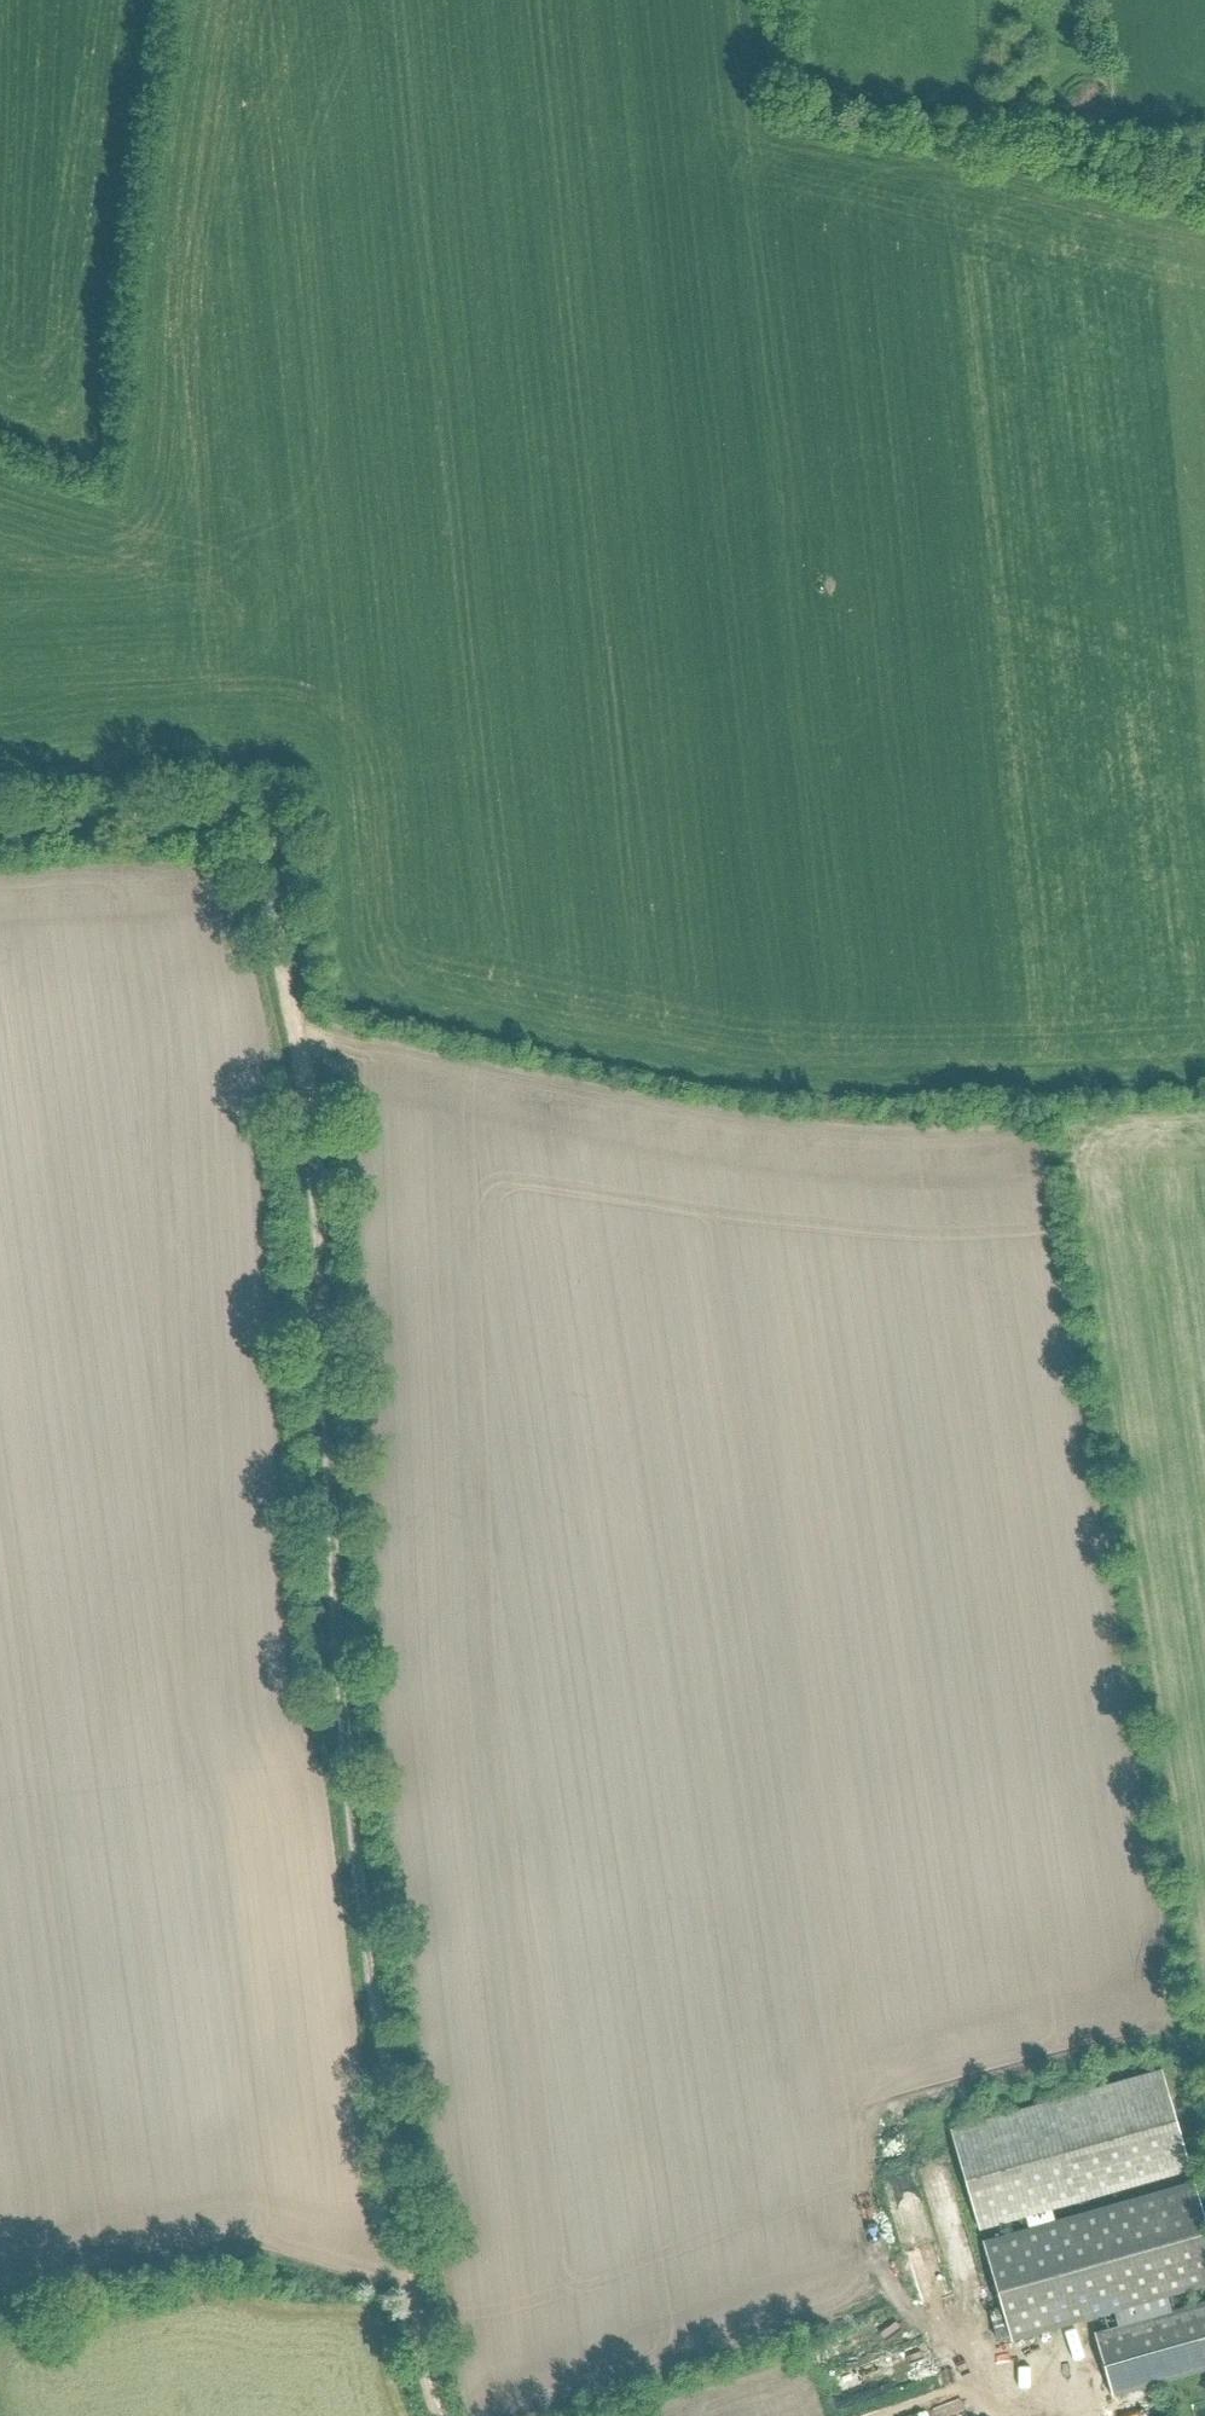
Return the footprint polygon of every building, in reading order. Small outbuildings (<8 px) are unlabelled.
[(1011,2340),(1204,2283),(1204,2219),(1193,2179),(1053,2220),(1050,2208),(1190,2167),(1161,2068),(950,2129),(979,2228),(1026,2214),(1029,2227),(982,2240),(1011,2340)] [(1094,2333),(1112,2396),(1204,2369),(1204,2301),(1094,2333)] [(849,2366),(854,2401),(884,2397),(882,2379),(873,2380),(871,2364),(849,2366)]
